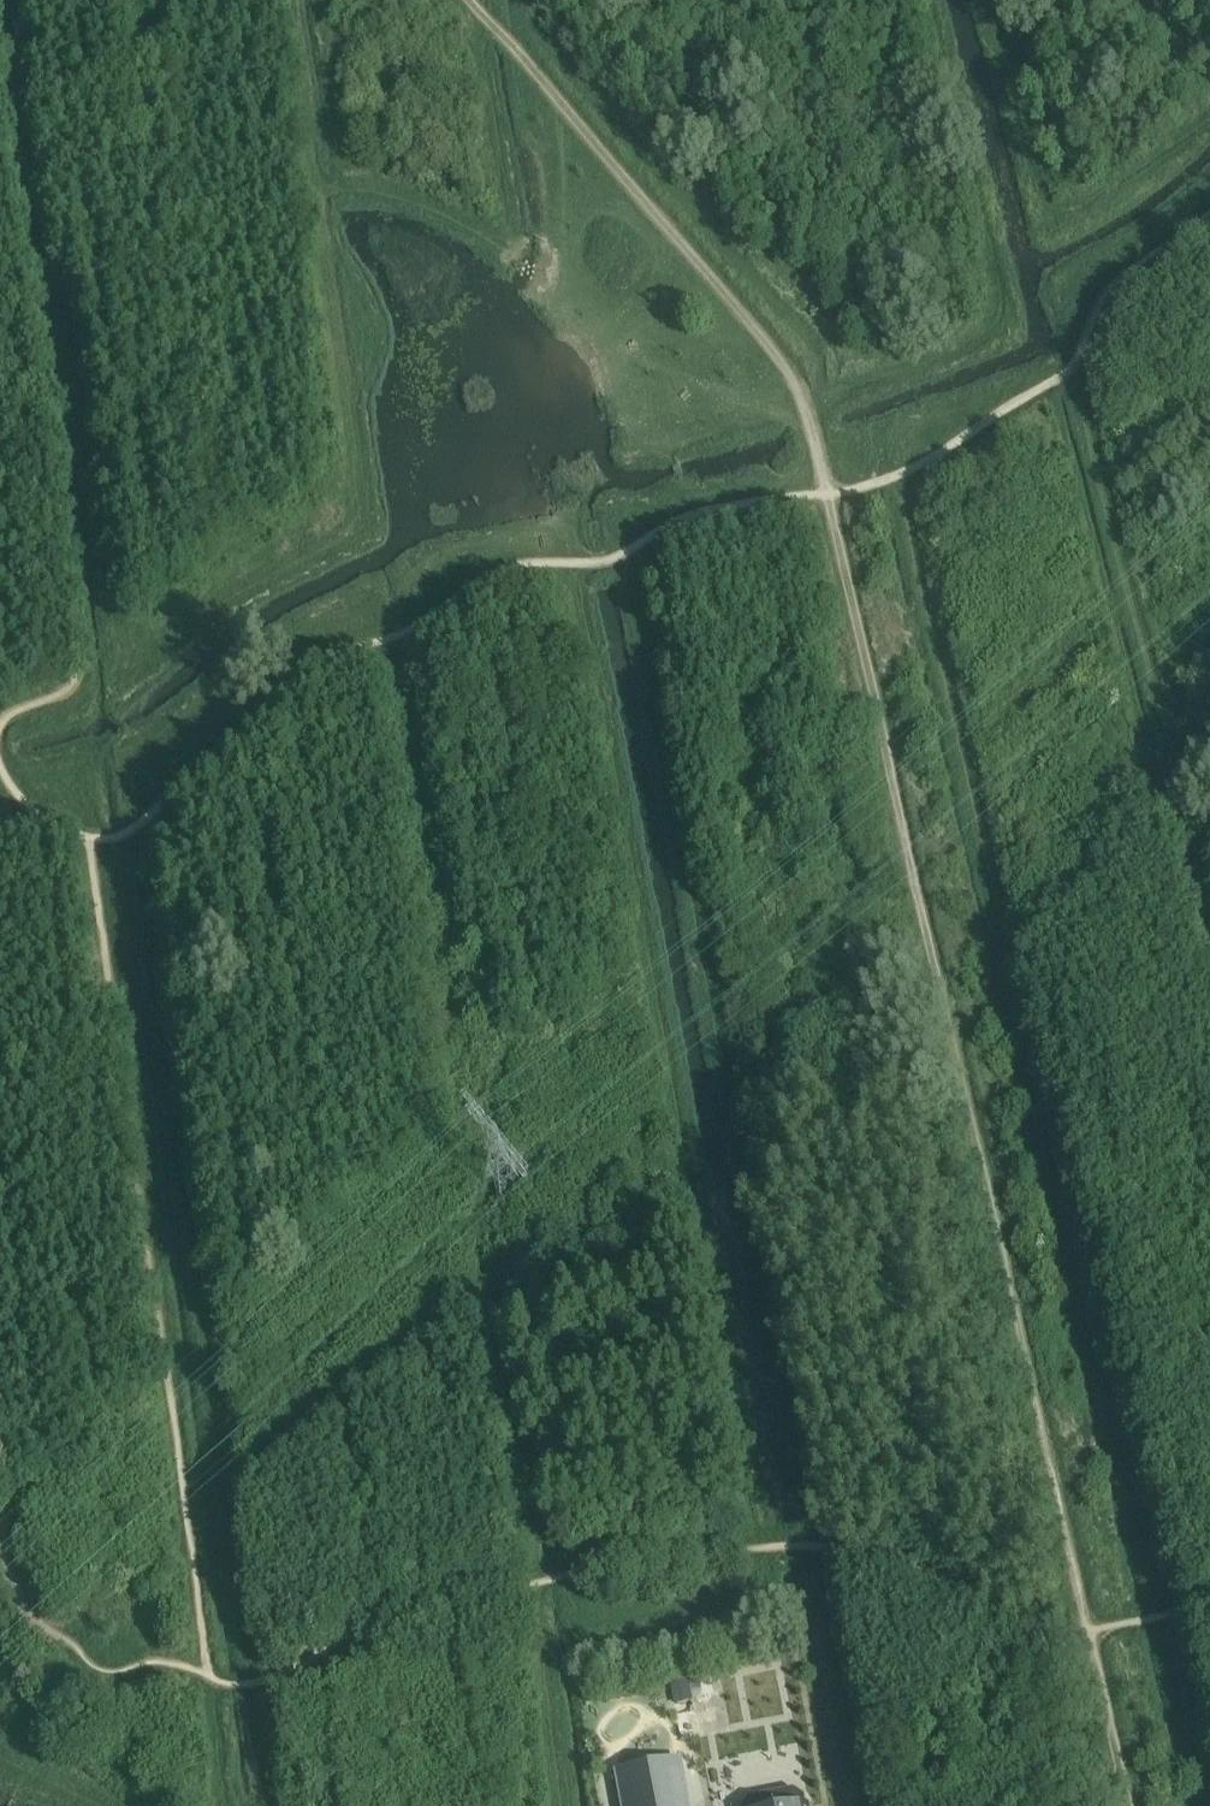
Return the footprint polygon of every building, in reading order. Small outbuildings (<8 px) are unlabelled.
[(685,1682),(672,1684),(676,1706),(689,1704),(685,1682)] [(617,1776),(623,1805),(687,1805),(679,1764),(617,1776)] [(804,1799),(794,1792),(750,1800),(746,1805),(805,1805),(804,1799)]
